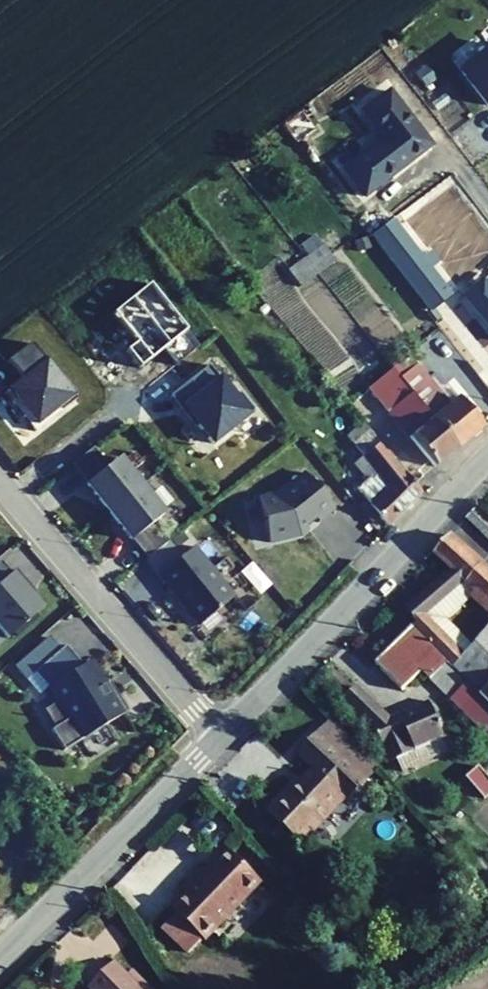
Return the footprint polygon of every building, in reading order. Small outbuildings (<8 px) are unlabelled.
[(461,72),(486,106),(487,104),(487,50),(461,72)] [(368,234),(428,309),(452,292),(393,213),(368,234)] [(318,239),(301,252),(316,271),(334,257),(318,239)] [(281,268),(296,287),(316,271),(301,252),(281,268)] [(198,348),(148,285),(111,315),(148,362),(162,351),(175,366),(198,348)] [(487,325),(487,297),(474,307),(487,325)] [(387,360),(390,364),(456,447),(484,423),(461,392),(449,401),(426,372),(418,361),(423,356),(410,341),(387,360)] [(35,432),(75,399),(28,344),(6,362),(21,380),(4,395),(35,432)] [(426,372),(449,401),(461,392),(436,363),(426,372)] [(366,383),(433,466),(456,447),(390,364),(366,383)] [(234,396),(209,365),(170,396),(181,411),(184,408),(212,443),(254,410),(240,392),(234,396)] [(362,455),(365,459),(382,446),(362,422),(346,435),(362,455)] [(362,497),(378,517),(384,524),(419,492),(412,483),(382,446),(365,459),(362,455),(353,463),(365,476),(352,486),(362,497)] [(109,512),(141,486),(119,458),(109,466),(94,447),(72,464),(109,512)] [(334,510),(305,473),(279,494),(259,498),(269,542),(299,535),(316,520),(318,522),(334,510)] [(164,515),(141,486),(109,512),(148,558),(169,541),(154,523),(164,515)] [(353,504),(369,524),(378,517),(362,497),(353,504)] [(475,509),(466,518),(487,540),(487,522),(475,509)] [(369,524),(374,531),(384,524),(378,517),(369,524)] [(417,623),(412,627),(452,668),(479,697),(487,687),(487,627),(471,646),(465,640),(457,647),(431,621),(439,615),(434,610),(465,582),(476,592),(470,597),(487,613),(487,571),(450,536),(433,554),(451,569),(405,608),(417,623)] [(182,557),(169,541),(146,560),(198,626),(235,596),(195,546),(182,557)] [(15,568),(0,581),(0,628),(7,636),(41,607),(24,587),(28,583),(15,568)] [(476,592),(465,582),(434,610),(439,615),(431,621),(457,647),(465,640),(444,619),(470,597),(476,592)] [(452,668),(412,627),(374,664),(401,691),(420,671),(487,739),(487,706),(479,697),(452,668)] [(48,729),(61,750),(125,712),(112,691),(109,694),(89,661),(81,666),(64,645),(34,671),(47,686),(66,718),(48,729)] [(402,771),(447,751),(444,744),(449,742),(446,735),(444,736),(429,701),(388,719),(356,687),(344,700),(371,725),(394,759),(396,758),(402,771)] [(479,697),(487,706),(487,687),(479,697)] [(328,724),(323,729),(370,773),(374,768),(328,724)] [(291,786),(267,812),(298,842),(310,829),(313,832),(345,799),(348,801),(372,776),(370,773),(323,729),(322,728),(298,754),(313,768),(294,789),(291,786)] [(476,768),(465,777),(483,799),(487,794),(487,782),(476,768)] [(202,868),(182,889),(186,893),(171,909),(176,913),(202,939),(205,941),(262,883),(251,873),(242,864),(229,851),(207,873),(202,868)] [(251,854),(242,864),(251,873),(260,863),(251,854)] [(202,939),(176,913),(162,928),(188,953),(202,939)] [(125,975),(113,962),(88,986),(91,988),(139,988),(125,975)]
